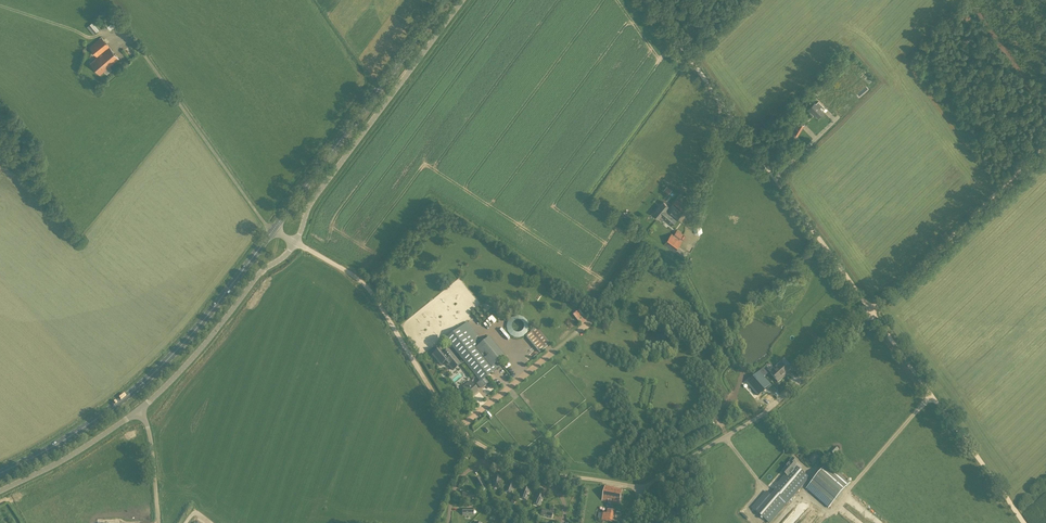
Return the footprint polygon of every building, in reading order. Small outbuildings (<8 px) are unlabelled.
[(120,22),(114,14),(104,22),(110,30),(120,22)] [(87,27),(93,35),(100,29),(94,21),(87,27)] [(98,57),(91,63),(100,74),(119,58),(101,37),(89,47),(98,57)] [(819,85),(814,91),(818,94),(823,89),(819,85)] [(816,104),(815,103),(809,108),(819,118),(824,112),(822,110),(825,107),(819,101),(816,104)] [(797,128),(794,134),(798,136),(804,125),(800,122),(796,128),(797,128)] [(669,193),(672,189),(667,185),(663,189),(669,193)] [(664,202),(654,214),(658,218),(659,218),(662,221),(663,219),(671,226),(682,213),(680,211),(685,206),(677,200),(669,209),(668,207),(669,206),(664,202)] [(664,244),(675,252),(684,258),(688,253),(678,247),(682,241),(680,239),(684,234),(677,230),(674,235),(672,233),(664,244)] [(572,314),(580,324),(584,321),(576,310),(572,314)] [(489,337),(481,344),(476,338),(479,336),(468,322),(446,340),(479,381),(476,384),(481,389),(490,382),(487,378),(500,367),(497,363),(505,356),(489,337)] [(526,337),(539,353),(549,345),(535,329),(526,337)] [(440,365),(445,361),(452,370),(463,362),(452,348),(447,352),(443,347),(432,356),(440,365)] [(806,356),(811,360),(817,354),(812,350),(806,356)] [(773,376),(778,382),(786,375),(782,371),(785,368),(782,364),(779,367),(779,366),(778,366),(776,367),(776,369),(778,372),(773,376)] [(754,378),(748,383),(747,384),(758,395),(753,400),(752,401),(754,402),(759,408),(766,402),(759,394),(770,384),(759,373),(754,378)] [(462,387),(471,398),(479,391),(470,381),(462,387)] [(488,416),(481,421),(483,424),(490,419),(488,416)] [(835,446),(830,451),(834,455),(839,450),(835,446)] [(824,454),(819,460),(823,464),(829,458),(824,454)] [(843,468),(849,473),(858,463),(852,457),(843,468)] [(773,489),(779,495),(775,499),(766,491),(752,508),(769,522),(809,478),(796,467),(798,465),(796,464),(797,462),(792,458),(790,461),(791,462),(782,472),(785,475),(773,489)] [(828,464),(813,481),(806,489),(828,508),(849,483),(828,464)] [(494,476),(492,486),(498,488),(501,477),(494,476)] [(480,478),(474,481),(479,490),(485,487),(480,478)] [(509,481),(505,491),(511,494),(515,484),(509,481)] [(612,489),(612,488),(605,486),(602,500),(620,503),(622,490),(612,489)] [(523,488),(519,498),(526,500),(529,490),(523,488)] [(464,491),(462,497),(472,500),(474,494),(464,491)] [(533,503),(539,506),(543,496),(537,493),(533,503)] [(553,511),(542,509),(541,516),(551,518),(553,511)] [(605,521),(612,522),(615,510),(608,509),(605,521)]
